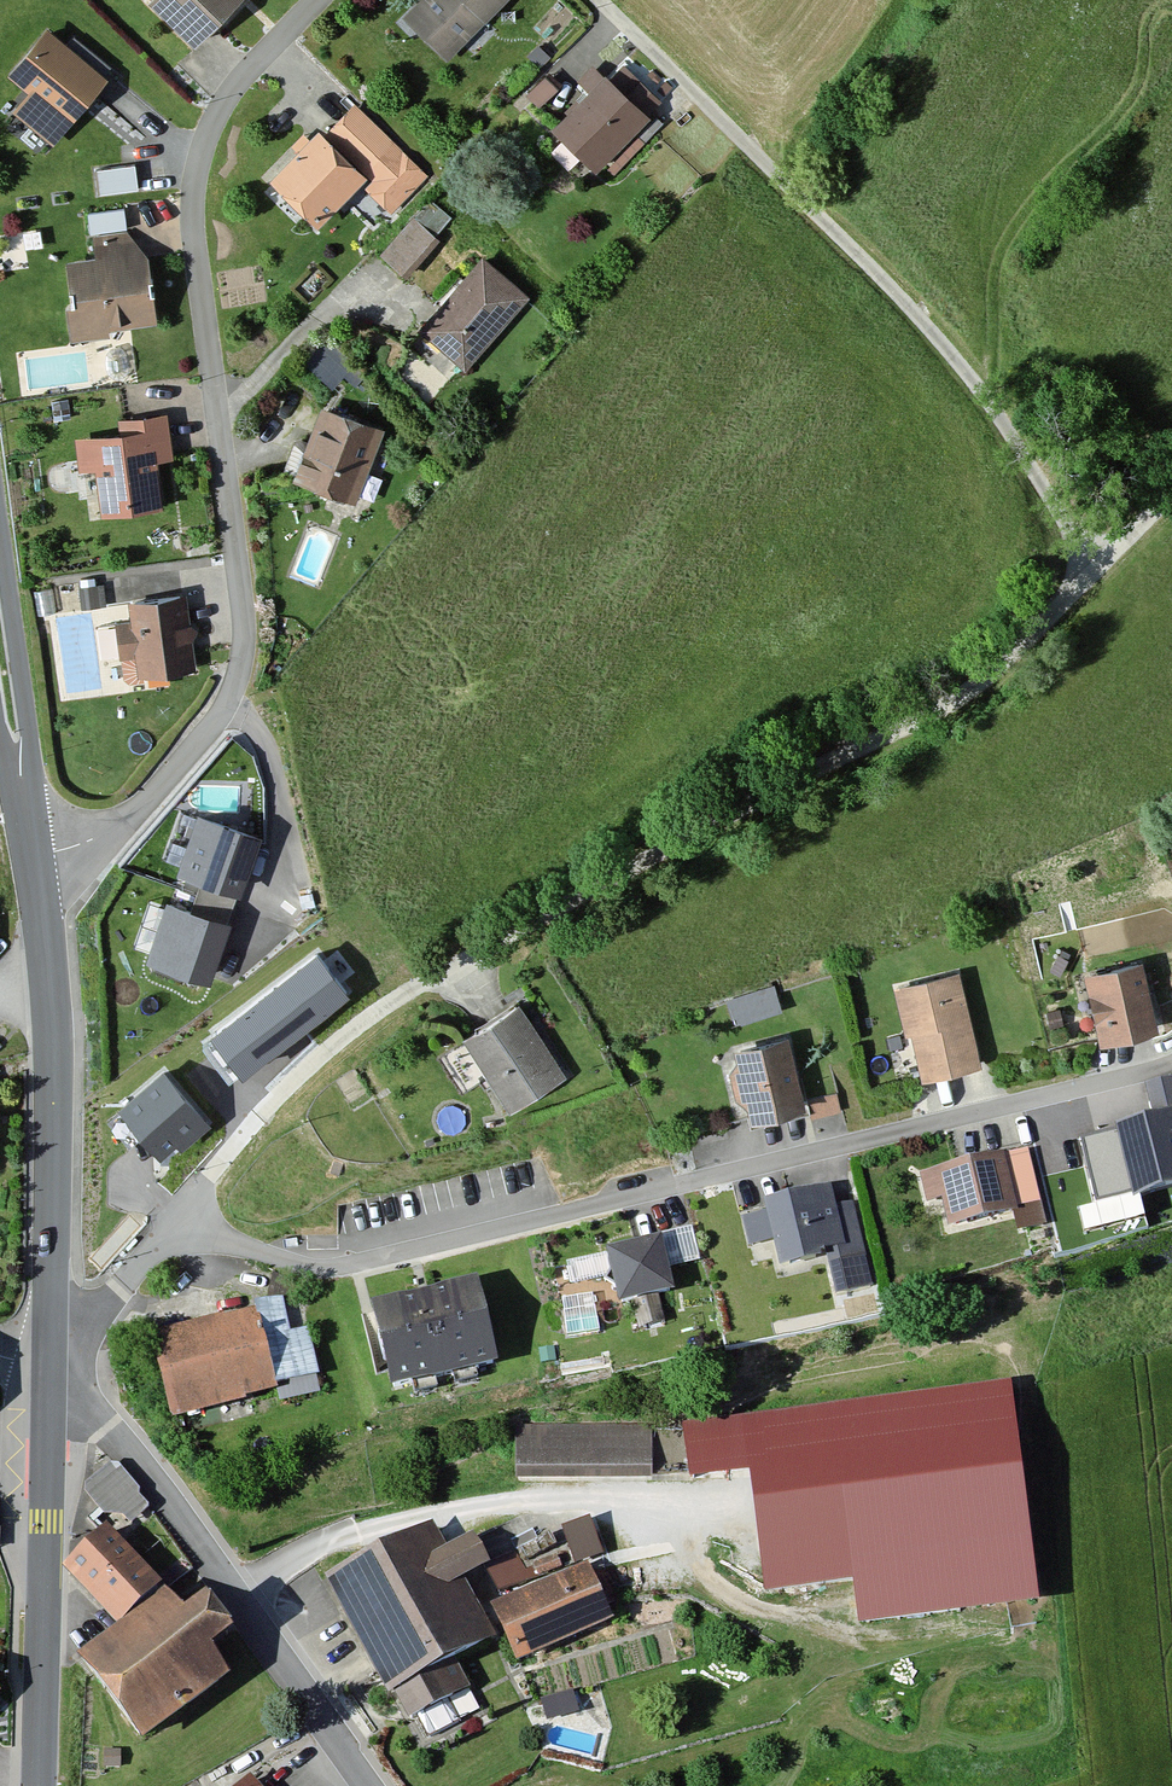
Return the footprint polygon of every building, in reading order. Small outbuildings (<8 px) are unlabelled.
[(192,42),(236,0),(152,0),(192,42)] [(503,0),(424,0),(405,19),(445,58),(503,0)] [(109,78),(47,28),(8,75),(29,92),(15,109),(56,142),(109,78)] [(549,71),(528,88),(538,101),(559,83),(549,71)] [(595,174),(649,114),(604,74),(550,134),(595,174)] [(543,102),(558,116),(577,95),(562,82),(543,102)] [(427,172),(352,96),(321,127),(365,173),(373,180),(366,188),(388,210),(427,172)] [(319,126),(267,178),(313,224),(365,173),(321,127),(319,126)] [(135,164),(96,168),(99,193),(138,189),(135,164)] [(382,250),(406,269),(454,209),(430,190),(382,250)] [(125,207),(88,212),(91,233),(128,228),(125,207)] [(160,323),(147,245),(60,259),(73,337),(160,323)] [(450,371),(528,294),(486,252),(409,329),(450,371)] [(320,344),(309,356),(335,381),(346,369),(320,344)] [(355,503),(382,430),(317,406),(290,479),(355,503)] [(149,422),(76,431),(87,519),(160,510),(149,422)] [(103,583),(80,587),(83,606),(106,603),(103,583)] [(52,588),(33,591),(37,614),(56,611),(52,588)] [(194,677),(188,593),(132,597),(134,624),(116,626),(120,683),(194,677)] [(199,812),(179,870),(242,891),(261,833),(199,812)] [(168,899),(148,956),(211,978),(231,920),(168,899)] [(317,954),(211,1035),(242,1074),(348,993),(317,954)] [(1162,1026),(1148,961),(1089,975),(1103,1039),(1162,1026)] [(986,1061),(963,971),(896,988),(920,1078),(986,1061)] [(775,986),(728,1001),(735,1023),(782,1008),(775,986)] [(567,1075),(521,1006),(468,1040),(514,1110),(567,1075)] [(810,1108),(791,1038),(731,1053),(749,1124),(810,1108)] [(208,1120),(166,1071),(123,1108),(165,1157),(208,1120)] [(1144,1091),(1151,1120),(1106,1131),(1120,1188),(1142,1183),(1146,1200),(1171,1194),(1171,1084),(1144,1091)] [(813,1109),(844,1102),(841,1087),(810,1094),(813,1109)] [(1046,1208),(1032,1149),(926,1174),(933,1203),(949,1199),(956,1229),(1046,1208)] [(866,1252),(855,1204),(840,1208),(836,1188),(768,1204),(769,1211),(748,1216),(755,1245),(777,1240),(784,1271),(866,1252)] [(1122,1199),(1082,1201),(1083,1223),(1123,1221),(1122,1199)] [(674,1292),(664,1243),(613,1254),(624,1303),(674,1292)] [(499,1362),(480,1288),(380,1313),(399,1388),(499,1362)] [(286,1306),(162,1334),(181,1415),(322,1382),(309,1327),(292,1331),(286,1306)] [(1003,1391),(693,1433),(698,1472),(757,1464),(774,1590),(861,1578),(867,1619),(1031,1597),(1003,1391)] [(656,1430),(520,1428),(519,1481),(656,1483),(656,1430)] [(111,1464),(86,1483),(85,1492),(104,1514),(122,1517),(129,1524),(133,1524),(150,1507),(139,1496),(139,1489),(119,1464),(111,1464)] [(574,1561),(604,1551),(592,1515),(562,1524),(574,1561)] [(433,1529),(330,1586),(404,1720),(467,1686),(455,1664),(491,1644),(458,1584),(487,1568),(470,1537),(445,1552),(433,1529)] [(161,1586),(108,1531),(68,1569),(121,1624),(161,1586)] [(614,1619),(590,1566),(495,1608),(519,1661),(614,1619)] [(175,1590),(84,1655),(145,1739),(232,1677),(217,1655),(239,1639),(215,1605),(196,1619),(175,1590)]
